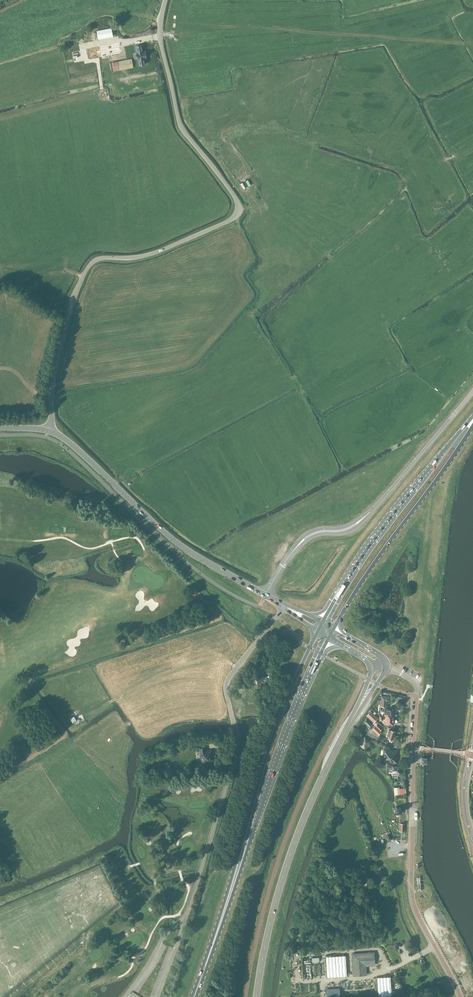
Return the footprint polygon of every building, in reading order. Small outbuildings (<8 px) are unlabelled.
[(111,28),(97,31),(98,39),(113,36),(111,28)] [(121,53),(120,44),(119,43),(100,47),(101,52),(96,53),(98,60),(107,59),(106,56),(121,53)] [(141,45),(136,46),(137,53),(138,59),(139,59),(140,65),(145,64),(144,58),(146,58),(145,51),(142,52),(141,45)] [(133,68),(132,63),(132,59),(112,62),(114,71),(133,68)] [(250,679),(257,686),(267,676),(269,674),(271,677),(276,671),(267,664),(263,669),(266,671),(264,673),(260,669),(259,669),(256,666),(247,676),(251,679),(250,679)] [(389,697),(381,696),(381,706),(385,707),(386,701),(388,701),(389,697)] [(385,716),(385,718),(393,719),(394,719),(394,716),(394,713),(393,713),(393,709),(385,709),(384,716),(385,716)] [(371,711),(366,715),(374,722),(378,718),(371,711)] [(375,726),(372,729),(374,731),(375,732),(377,734),(380,730),(378,728),(375,726)] [(388,737),(392,739),(395,731),(390,730),(391,728),(388,727),(387,729),(388,729),(386,735),(388,736),(388,737)] [(369,741),(365,738),(360,744),(364,747),(369,741)] [(197,743),(198,749),(200,749),(201,752),(202,752),(202,753),(201,753),(202,762),(213,761),(212,755),(211,755),(210,752),(208,752),(207,751),(205,751),(203,742),(197,743)] [(384,749),(382,762),(397,763),(398,751),(384,749)] [(387,763),(386,774),(387,774),(387,771),(389,771),(390,771),(391,771),(391,775),(400,775),(400,772),(402,772),(403,766),(401,766),(400,766),(400,764),(401,764),(387,763)] [(400,807),(396,806),(394,809),(394,812),(396,814),(399,815),(402,812),(402,809),(400,807)] [(374,954),(354,955),(355,975),(365,974),(364,964),(374,964),(374,954)] [(345,955),(332,956),(334,976),(347,976),(345,955)] [(390,977),(377,977),(378,996),(392,995),(390,977)] [(339,989),(326,989),(327,996),(340,996),(339,989)]
